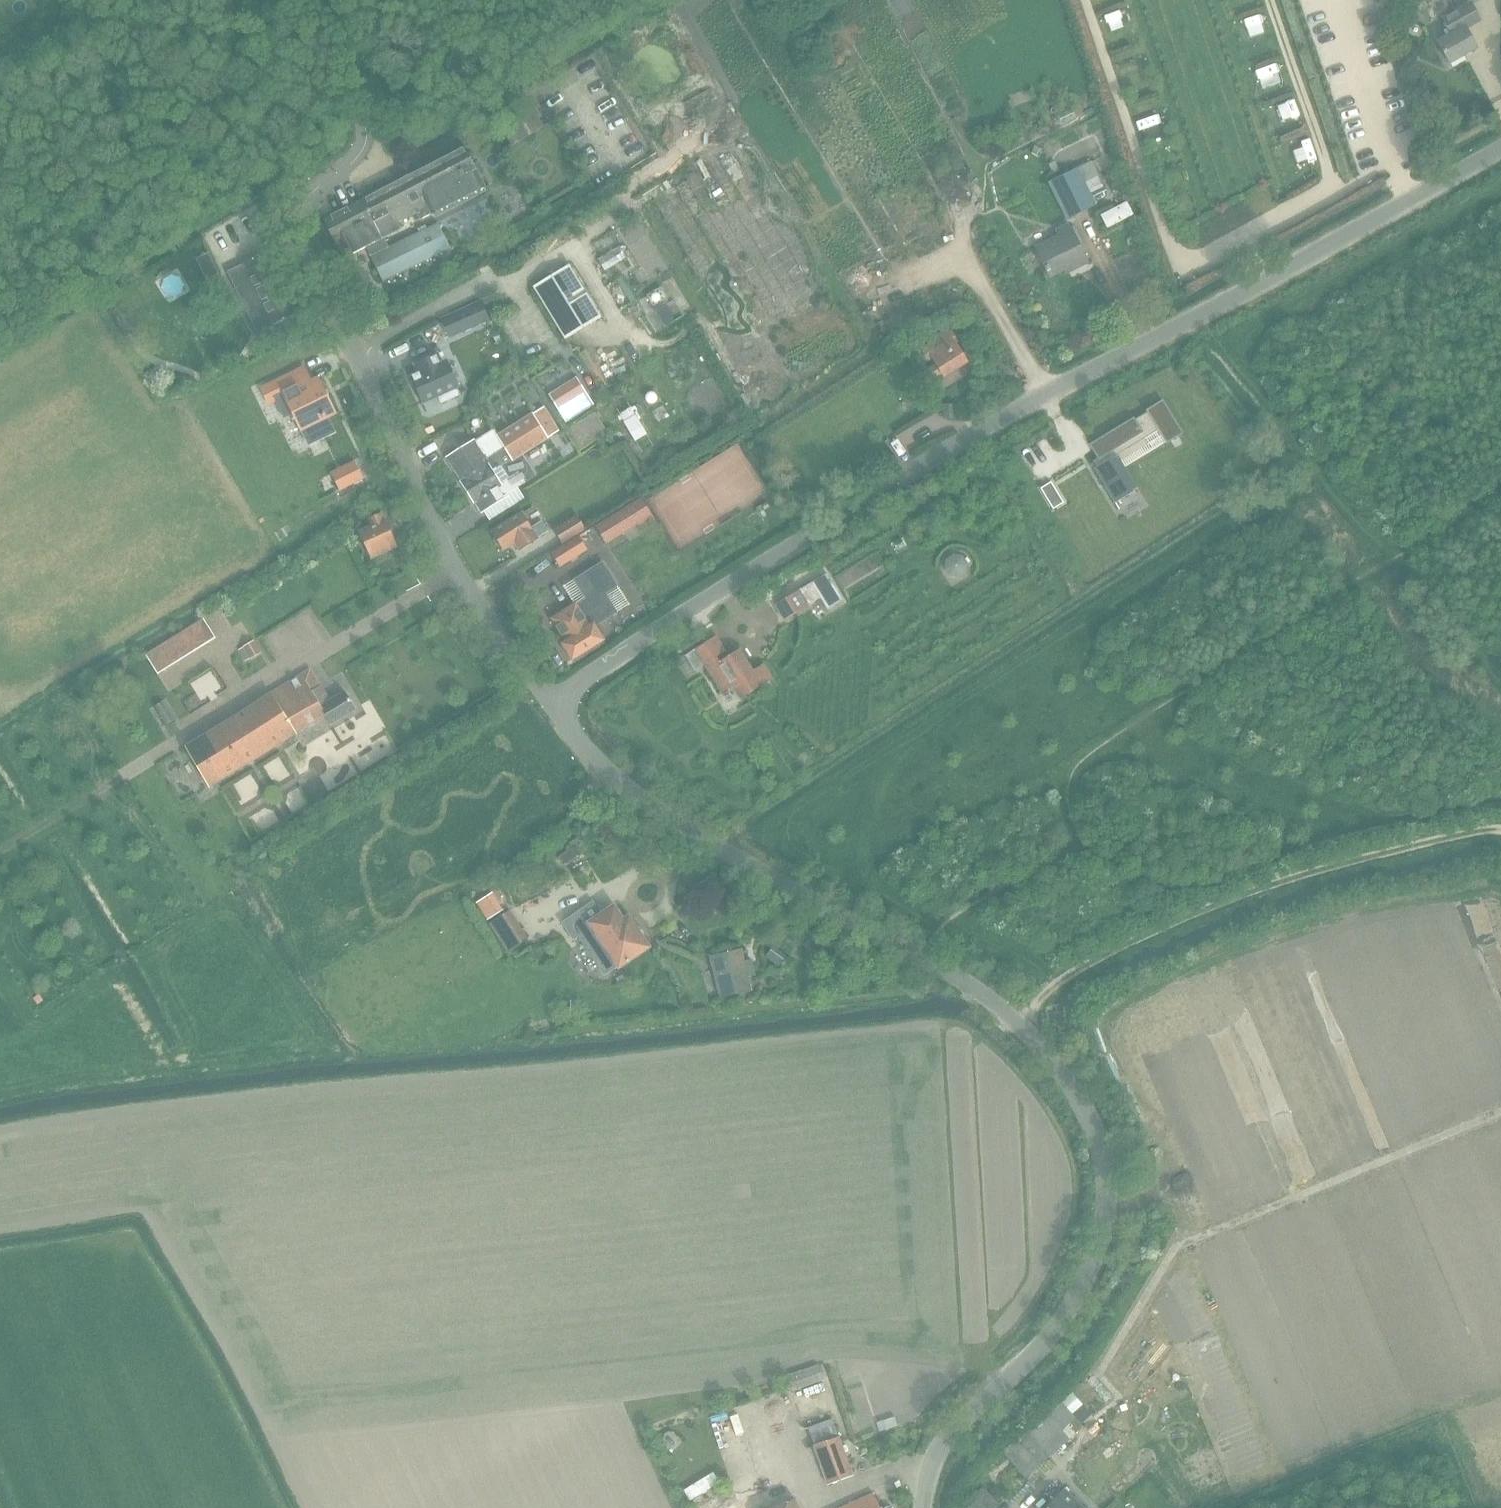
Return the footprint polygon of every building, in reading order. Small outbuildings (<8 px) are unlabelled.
[(1448,33),(1436,40),(1448,61),(1474,46),(1462,25),(1476,17),(1468,2),(1440,19),(1448,33)] [(464,148),(443,159),(325,219),(344,257),(365,247),(382,281),(448,247),(437,224),(389,248),(383,237),(381,238),(378,232),(388,227),(391,233),(398,230),(395,224),(416,213),(420,220),(484,186),(464,148)] [(1094,201),(1092,196),(1103,190),(1088,160),(1047,181),(1064,216),(1094,201)] [(1074,267),(1087,260),(1070,227),(1034,245),(1049,274),(1072,263),(1074,267)] [(208,253),(197,258),(201,268),(212,262),(208,253)] [(241,265),(227,272),(236,291),(245,286),(256,308),(247,313),(257,331),(271,324),(291,314),(260,253),(241,263),(241,265)] [(568,264),(533,285),(565,338),(600,316),(568,264)] [(660,286),(646,295),(653,305),(667,297),(660,286)] [(488,319),(481,302),(441,320),(449,336),(488,319)] [(665,304),(655,310),(665,326),(674,320),(665,304)] [(932,355),(933,359),(936,362),(928,367),(934,376),(942,371),(944,375),(966,361),(964,358),(967,356),(962,347),(959,349),(955,342),(958,340),(952,331),(949,332),(947,329),(936,335),(938,339),(923,348),(928,358),(932,355)] [(418,372),(411,375),(423,402),(438,395),(441,402),(459,394),(456,387),(458,386),(446,359),(441,362),(437,353),(414,363),(418,372)] [(304,367),(269,384),(284,416),(293,412),(308,443),(334,431),(326,415),(334,411),(318,378),(310,382),(304,367)] [(575,377),(549,394),(566,420),(592,404),(575,377)] [(653,388),(642,394),(649,405),(659,399),(653,388)] [(1134,418),(1091,445),(1102,464),(1096,468),(1115,501),(1133,490),(1119,469),(1116,471),(1109,458),(1158,429),(1166,442),(1182,433),(1162,400),(1147,410),(1148,412),(1135,420),(1134,418)] [(543,406),(497,434),(504,446),(509,454),(511,459),(558,431),(543,406)] [(630,407),(619,413),(635,439),(646,432),(630,407)] [(472,440),(446,456),(461,481),(487,465),(494,461),(494,463),(506,456),(509,454),(504,446),(483,458),(474,443),(472,440)] [(461,481),(459,482),(471,503),(472,503),(478,513),(505,497),(504,495),(523,484),(506,456),(494,463),(494,461),(487,465),(461,481)] [(354,461),(331,473),(339,489),(362,477),(354,461)] [(641,497),(596,525),(605,540),(651,512),(641,497)] [(537,536),(546,530),(542,522),(530,530),(520,513),(491,531),(502,549),(514,542),(519,550),(538,538),(537,536)] [(368,553),(392,542),(379,514),(367,520),(371,527),(358,533),(368,553)] [(561,540),(583,526),(575,514),(553,528),(561,540)] [(550,553),(558,566),(584,550),(576,537),(550,553)] [(575,604),(550,618),(564,642),(560,644),(569,659),(602,639),(594,625),(597,623),(597,624),(613,614),(603,598),(602,599),(601,596),(618,585),(603,562),(585,573),(596,591),(586,597),(587,599),(577,605),(575,604)] [(827,573),(775,604),(784,619),(820,597),(827,608),(842,599),(827,573)] [(716,635),(685,654),(694,669),(703,663),(705,667),(720,692),(731,686),(740,698),(772,678),(763,664),(752,670),(738,647),(722,657),(719,653),(725,649),(716,635)] [(355,707),(344,690),(330,699),(321,684),(320,685),(310,668),(185,745),(210,785),(296,733),(295,732),(325,714),(330,722),(355,707)] [(111,701),(117,711),(131,703),(125,692),(111,701)] [(174,718),(162,698),(154,703),(165,723),(174,718)] [(502,909),(490,892),(476,901),(487,919),(502,909)] [(581,909),(562,922),(572,937),(591,924),(610,952),(601,957),(609,969),(617,963),(619,965),(648,945),(628,916),(623,919),(614,905),(589,921),(581,909)] [(488,922),(506,949),(526,936),(508,909),(488,922)] [(741,946),(710,954),(720,996),(752,989),(741,946)] [(792,1389),(823,1378),(817,1362),(786,1373),(792,1389)] [(1003,1450),(1025,1476),(1084,1425),(1061,1399),(1003,1450)] [(826,1483),(852,1474),(832,1417),(806,1426),(826,1483)] [(713,1470),(683,1488),(689,1498),(719,1480),(713,1470)] [(998,1502),(983,1485),(974,1493),(977,1496),(963,1507),(992,1507),(998,1502)] [(1061,1487),(1040,1507),(1082,1507),(1061,1487)] [(873,1493),(838,1507),(880,1507),(873,1493)] [(793,1498),(773,1507),(798,1507),(793,1498)]
